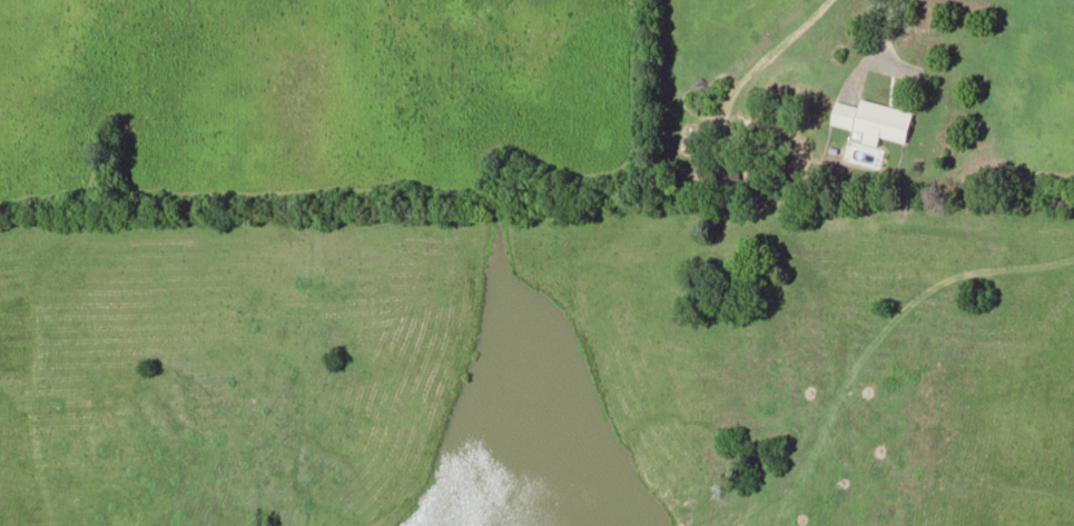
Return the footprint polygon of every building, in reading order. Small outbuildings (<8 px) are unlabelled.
[(905,141),(912,110),(860,98),(858,105),(835,100),(830,123),(863,130),(861,141),(875,145),(877,135),(905,141)]
